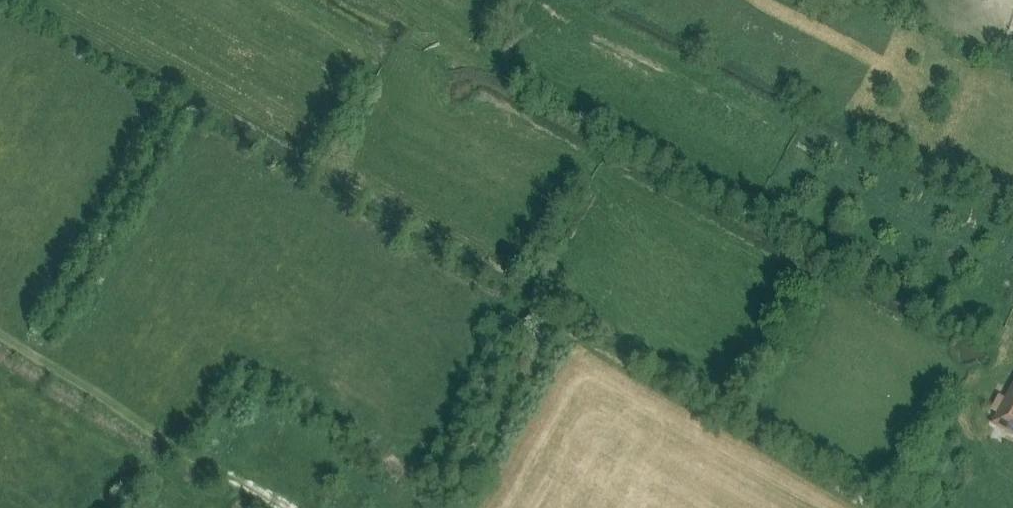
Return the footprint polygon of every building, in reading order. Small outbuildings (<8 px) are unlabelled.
[(993,423),(1012,434),(1012,386),(993,423)]
